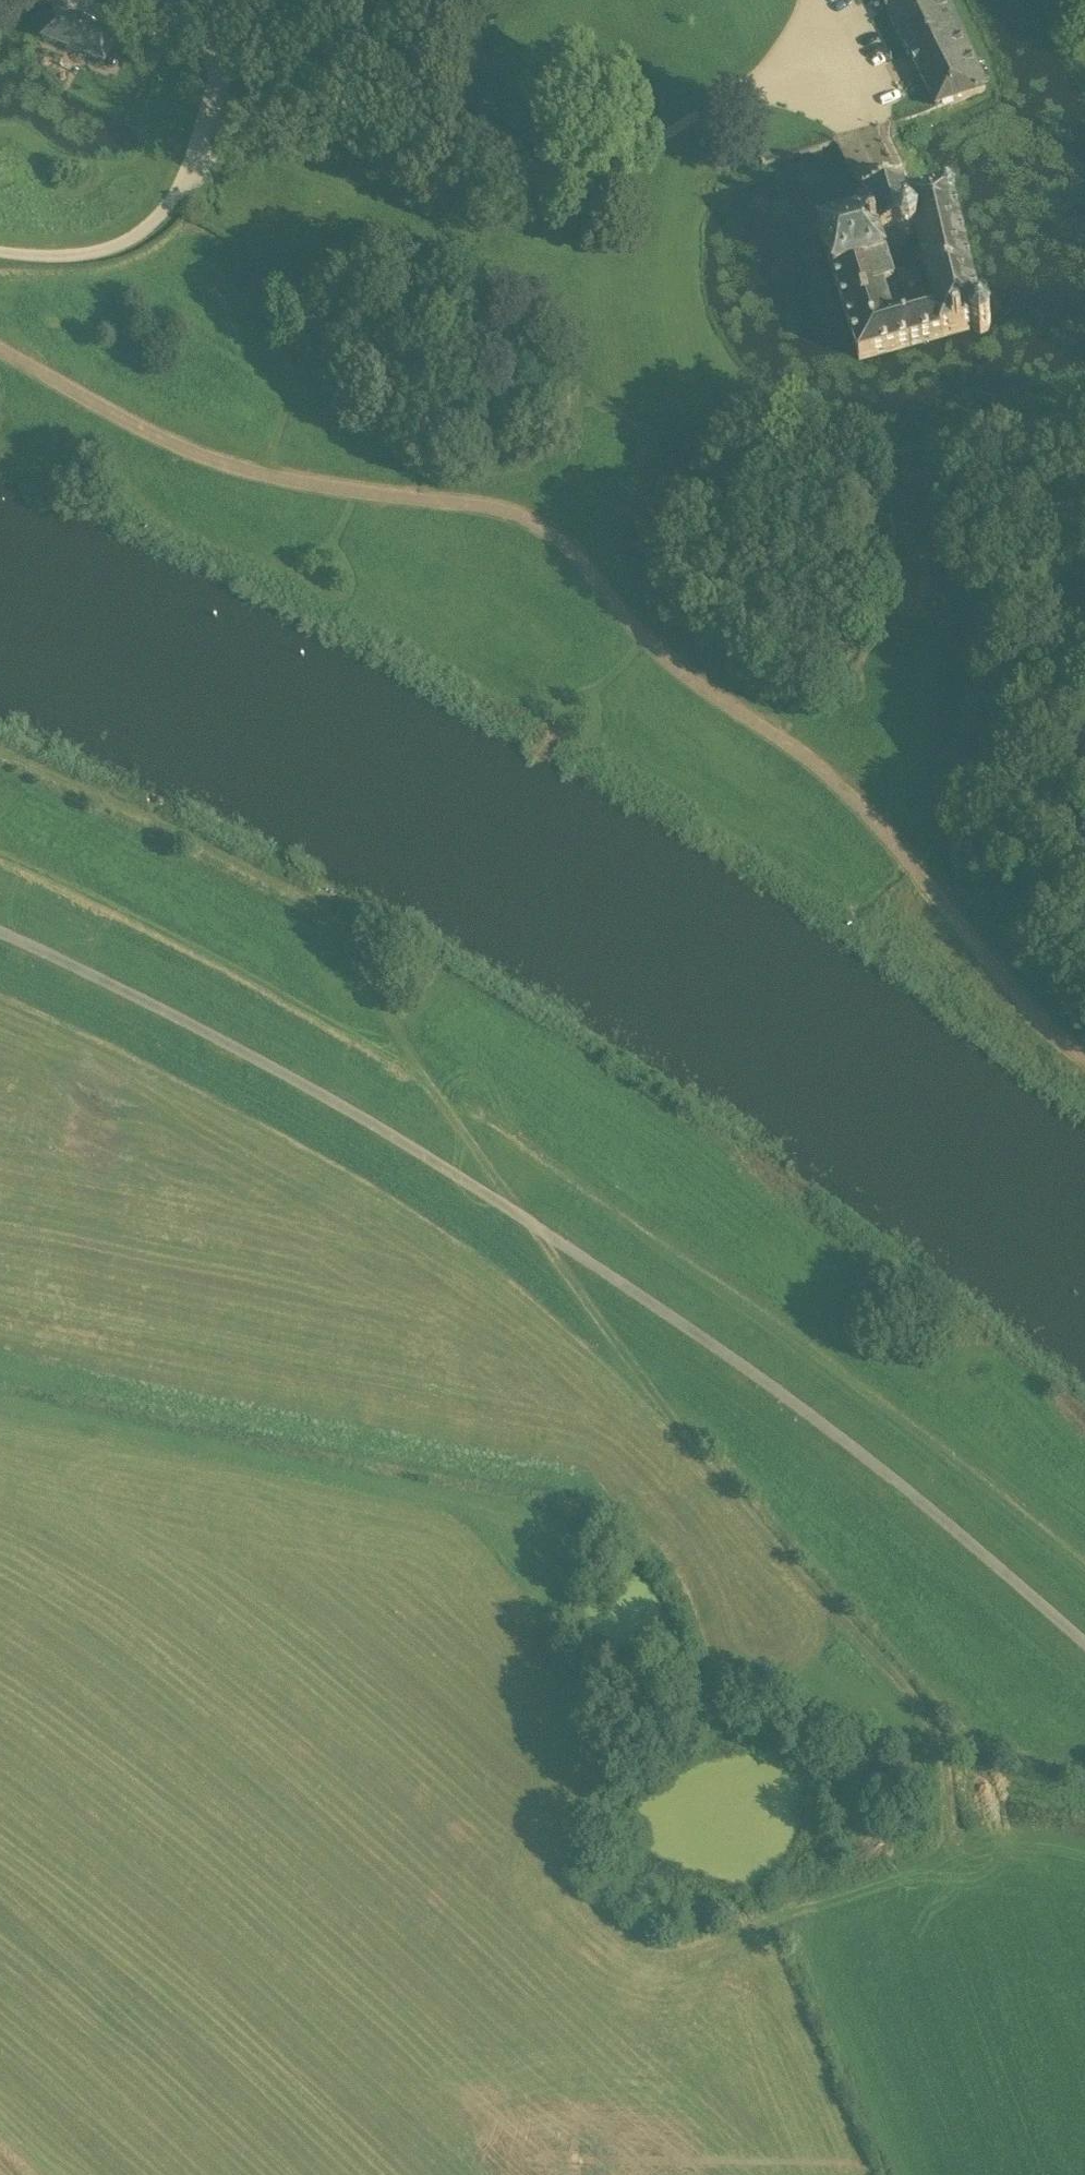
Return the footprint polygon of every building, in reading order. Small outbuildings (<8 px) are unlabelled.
[(946,1),(887,7),(909,54),(926,89),(935,108),(987,92),(946,1)] [(70,15),(53,8),(42,37),(104,60),(113,31),(96,25),(96,24),(70,14),(70,15)] [(991,320),(987,311),(973,307),(949,194),(910,202),(905,184),(882,191),(867,196),(862,197),(869,217),(820,232),(827,252),(858,356),(939,335),(969,326),(971,329),(980,333),(988,328),(990,325),(991,320)]
